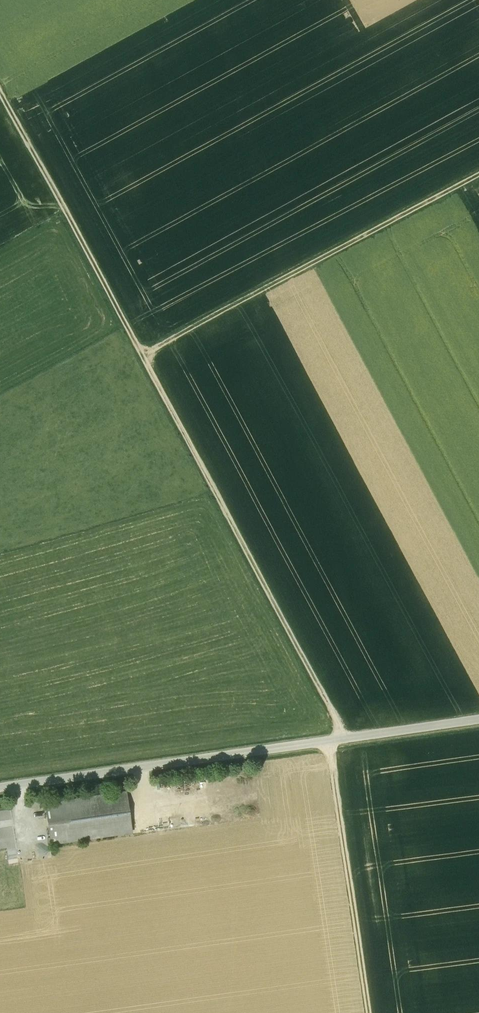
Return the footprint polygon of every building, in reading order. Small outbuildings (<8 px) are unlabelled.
[(126,793),(46,804),(51,842),(131,831),(126,793)]
